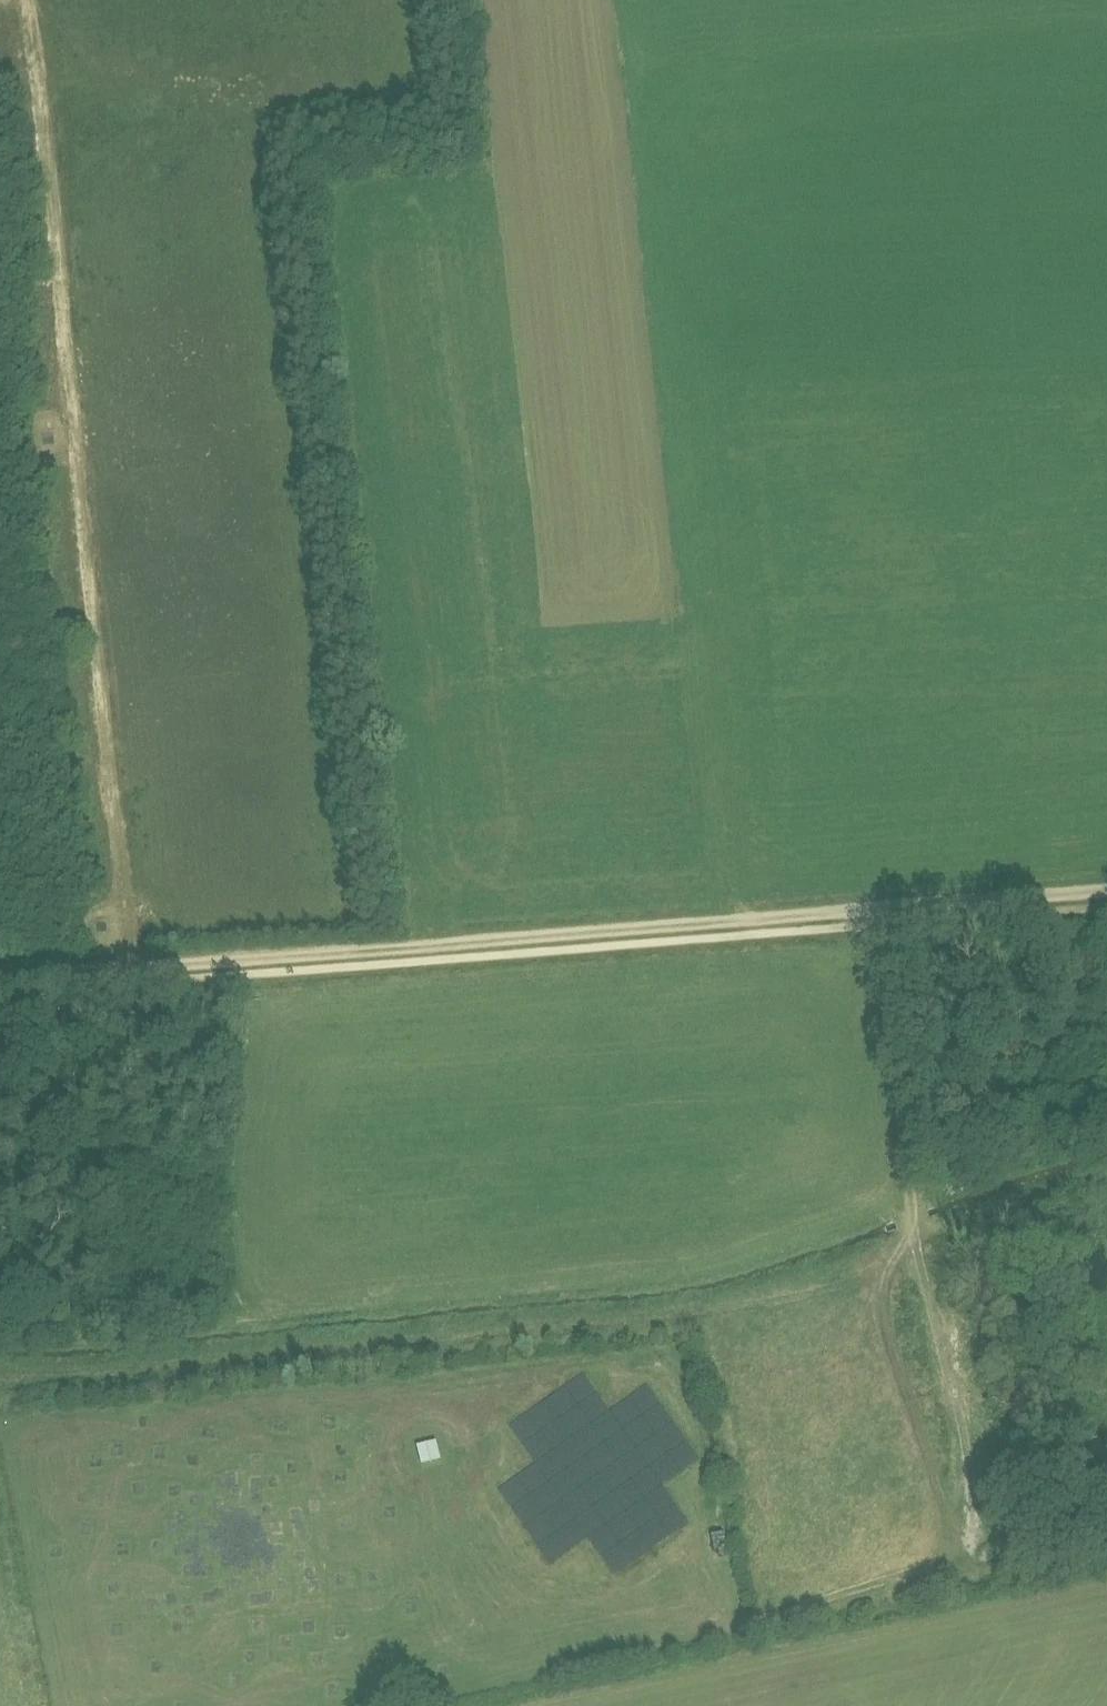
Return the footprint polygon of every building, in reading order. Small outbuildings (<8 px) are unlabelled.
[(583,1372),(509,1425),(535,1462),(498,1489),(550,1563),(588,1537),(614,1574),(689,1522),(662,1484),(700,1458),(647,1383),(610,1410),(583,1372)]
